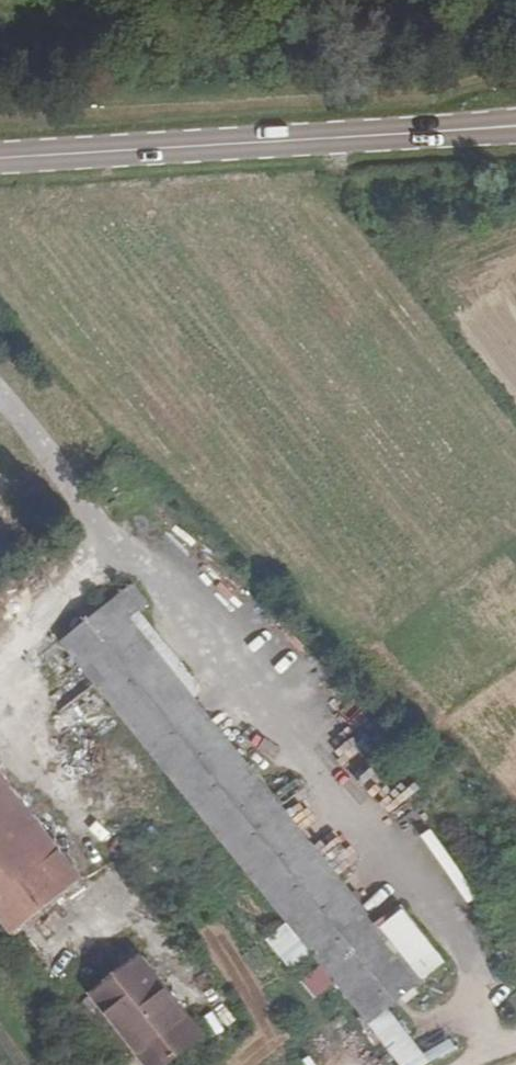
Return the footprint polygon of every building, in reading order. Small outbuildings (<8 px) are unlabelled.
[(131,588),(115,602),(129,621),(145,608),(131,588)] [(115,716),(366,1027),(420,984),(390,946),(373,925),(129,621),(115,602),(59,646),(93,687),(115,716)] [(115,716),(93,687),(46,724),(67,752),(115,716)] [(10,935),(83,879),(0,774),(0,921),(10,935)] [(373,925),(390,946),(402,937),(386,916),(373,925)] [(89,996),(143,1064),(171,1064),(202,1041),(138,958),(89,996)]
